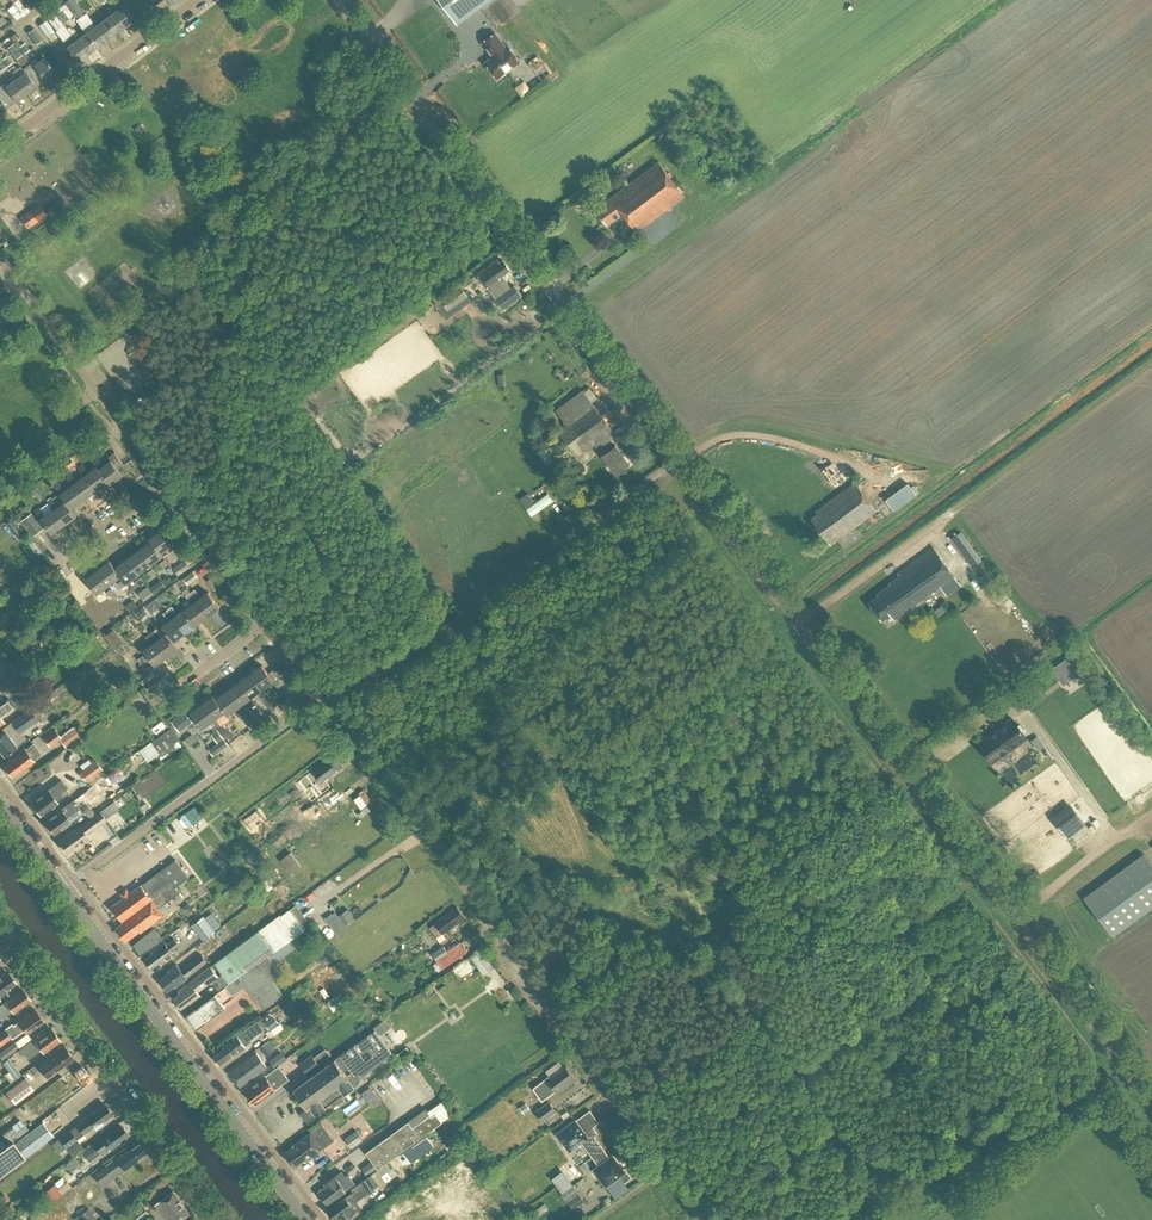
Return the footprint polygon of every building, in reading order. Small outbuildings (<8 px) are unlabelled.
[(25,8),(19,0),(17,0),(12,3),(17,10),(19,13),(25,8)] [(25,5),(29,11),(41,2),(40,0),(31,0),(25,5)] [(85,13),(75,0),(66,0),(64,2),(77,19),(85,13)] [(491,0),(439,0),(457,25),(491,0)] [(123,27),(134,19),(123,4),(117,9),(116,6),(111,10),(123,27)] [(59,16),(65,11),(62,7),(56,12),(59,16)] [(19,13),(22,16),(28,12),(25,8),(19,13)] [(123,27),(111,10),(107,13),(108,15),(103,19),(114,34),(123,27)] [(57,16),(51,20),(57,28),(62,24),(57,16)] [(4,31),(14,24),(10,18),(4,23),(0,26),(4,31)] [(114,34),(103,19),(98,23),(97,20),(93,23),(105,40),(114,34)] [(54,31),(46,20),(38,25),(47,37),(54,31)] [(105,40),(93,23),(88,27),(89,29),(85,32),(96,47),(105,40)] [(27,32),(36,44),(42,39),(34,27),(27,32)] [(96,47),(85,32),(79,37),(78,34),(75,37),(87,54),(96,47)] [(495,33),(482,42),(493,57),(485,62),(497,78),(520,61),(508,45),(506,47),(495,33)] [(87,54),(75,37),(69,41),(70,43),(65,47),(76,62),(87,54)] [(24,53),(29,49),(25,42),(19,46),(24,53)] [(23,54),(22,54),(13,43),(7,47),(16,59),(17,59),(21,64),(27,60),(23,54)] [(6,67),(11,63),(6,56),(1,60),(6,67)] [(550,73),(538,56),(530,62),(542,79),(550,73)] [(54,72),(43,57),(38,61),(36,59),(26,66),(39,83),(54,72)] [(39,83),(26,66),(22,69),(24,72),(19,76),(17,73),(12,77),(24,94),(39,83)] [(12,77),(8,80),(10,82),(5,86),(3,83),(0,86),(0,90),(11,104),(24,94),(12,77)] [(0,90),(0,112),(11,104),(0,90)] [(659,162),(604,203),(606,205),(597,211),(607,225),(623,214),(637,232),(685,197),(659,162)] [(54,214),(64,207),(59,200),(49,208),(54,214)] [(45,214),(38,204),(20,217),(27,227),(45,214)] [(499,277),(510,269),(503,260),(500,262),(498,259),(478,274),(489,289),(501,280),(499,277)] [(499,308),(520,296),(512,284),(491,296),(499,308)] [(455,304),(467,295),(459,285),(440,299),(448,310),(455,304)] [(142,344),(129,354),(147,378),(160,368),(142,344)] [(617,474),(630,464),(616,445),(615,446),(608,436),(613,432),(582,390),(555,410),(565,424),(559,429),(579,457),(596,444),(604,454),(603,455),(617,474)] [(97,438),(85,447),(91,454),(102,446),(97,438)] [(122,475),(118,469),(124,464),(114,452),(108,456),(110,459),(101,466),(99,463),(101,462),(97,457),(92,460),(96,466),(107,482),(109,484),(122,475)] [(63,473),(75,464),(70,457),(58,466),(63,473)] [(107,482),(96,466),(87,472),(86,470),(87,468),(83,463),(78,467),(84,475),(84,474),(95,491),(107,482)] [(53,484),(58,480),(52,471),(46,475),(53,484)] [(83,499),(95,491),(84,474),(84,475),(75,481),(73,478),(75,477),(71,472),(66,476),(72,484),(72,483),(83,499)] [(31,497),(39,490),(33,481),(24,487),(31,497)] [(72,483),(72,484),(63,490),(61,487),(62,486),(59,481),(53,485),(64,500),(65,500),(71,508),(83,499),(72,483)] [(877,511),(855,481),(815,510),(817,513),(811,517),(831,545),(838,540),(844,548),(862,535),(856,527),(877,511)] [(906,482),(882,496),(889,509),(913,495),(906,482)] [(517,498),(523,507),(532,500),(526,492),(517,498)] [(530,516),(551,500),(545,492),(524,508),(530,516)] [(63,524),(76,514),(71,508),(65,500),(64,500),(55,506),(53,504),(55,502),(52,497),(47,501),(52,509),(53,509),(63,524)] [(51,533),(63,524),(53,509),(52,509),(44,515),(42,512),(43,511),(39,506),(34,510),(51,533)] [(33,535),(43,528),(31,512),(21,520),(33,535)] [(10,527),(16,523),(13,518),(6,523),(10,527)] [(12,531),(19,526),(16,523),(10,527),(12,531)] [(16,536),(23,531),(19,526),(12,531),(14,533),(16,536)] [(168,548),(174,556),(179,552),(161,528),(149,538),(151,540),(161,554),(168,548)] [(970,566),(980,558),(958,530),(948,538),(970,566)] [(39,554),(42,552),(34,540),(30,544),(36,552),(37,551),(39,554)] [(161,554),(151,540),(139,549),(151,565),(158,560),(164,567),(169,564),(161,554)] [(954,576),(933,547),(897,573),(899,575),(889,583),(890,584),(877,594),(878,596),(869,602),(870,604),(869,606),(873,611),(874,610),(882,621),(890,614),(894,620),(940,587),(947,596),(961,586),(954,577),(954,576)] [(151,565),(139,549),(127,558),(139,574),(146,569),(152,576),(157,573),(151,565)] [(145,582),(139,574),(127,558),(115,567),(127,583),(134,577),(140,585),(145,582)] [(172,569),(178,576),(191,567),(185,559),(172,569)] [(127,584),(127,583),(115,567),(110,560),(98,569),(110,585),(117,580),(122,587),(127,584)] [(115,592),(110,585),(98,569),(85,578),(97,594),(105,588),(110,596),(115,592)] [(198,577),(193,570),(183,577),(188,584),(198,577)] [(166,585),(171,581),(168,576),(162,580),(166,585)] [(154,595),(162,589),(157,583),(150,589),(154,594),(154,595)] [(9,596),(15,592),(10,585),(4,589),(9,596)] [(151,596),(147,591),(145,588),(139,593),(145,601),(152,596),(151,596)] [(220,606),(208,591),(201,596),(195,589),(191,592),(208,615),(220,606)] [(162,602),(168,597),(164,591),(157,596),(162,602)] [(208,615),(191,592),(186,595),(192,603),(185,608),(197,624),(208,615)] [(131,612),(138,606),(134,600),(126,605),(131,612)] [(197,624),(185,608),(178,614),(172,606),(168,609),(185,632),(197,624)] [(141,619),(147,614),(143,608),(136,612),(141,619)] [(185,632),(168,609),(164,612),(169,620),(162,626),(167,632),(174,641),(185,632)] [(123,644),(124,643),(114,629),(107,634),(105,636),(115,650),(123,644)] [(179,647),(174,641),(167,632),(160,637),(154,630),(150,633),(168,656),(179,647)] [(168,656),(150,633),(146,636),(152,644),(144,649),(147,653),(139,659),(146,669),(155,663),(156,665),(168,656)] [(118,655),(126,649),(123,644),(115,650),(118,655)] [(1072,655),(1052,669),(1061,681),(1081,667),(1072,655)] [(268,685),(274,680),(277,684),(284,679),(275,667),(269,672),(263,664),(252,672),(269,696),(276,705),(284,700),(277,690),(273,692),(268,685)] [(18,670),(0,684),(0,687),(6,695),(8,698),(28,684),(18,670)] [(269,696),(252,672),(240,681),(252,696),(259,691),(265,699),(269,696)] [(245,702),(252,696),(240,681),(229,689),(246,713),(251,710),(245,702)] [(1015,710),(1037,696),(1030,686),(1008,700),(1015,710)] [(229,689),(217,698),(226,710),(229,714),(236,708),(242,716),(246,713),(229,689)] [(17,693),(8,700),(13,705),(22,699),(17,693)] [(219,715),(226,710),(217,698),(215,695),(203,703),(221,727),(225,723),(219,715)] [(12,707),(7,701),(0,706),(0,716),(12,707)] [(203,728),(211,722),(217,730),(221,727),(203,703),(192,712),(203,728)] [(20,731),(37,719),(29,708),(2,728),(4,731),(0,734),(0,750),(3,754),(26,738),(20,731)] [(173,719),(181,730),(193,721),(185,710),(173,719)] [(1013,719),(979,743),(992,761),(1001,755),(1002,757),(1005,758),(1009,755),(1010,752),(1008,750),(1026,737),(1013,719)] [(152,728),(156,733),(166,726),(162,721),(152,728)] [(78,725),(59,739),(65,747),(84,733),(78,725)] [(236,738),(228,727),(226,728),(222,731),(231,742),(236,738)] [(55,741),(60,737),(54,729),(43,737),(49,745),(55,741)] [(169,729),(152,742),(158,750),(160,757),(168,751),(170,754),(178,748),(177,747),(180,744),(169,729)] [(229,744),(218,730),(212,735),(218,743),(209,749),(214,756),(229,744)] [(192,744),(198,740),(193,733),(187,738),(192,744)] [(1038,750),(1044,746),(1037,736),(1031,740),(1038,750)] [(31,757),(38,751),(32,744),(23,751),(22,750),(3,764),(11,776),(20,769),(21,770),(25,767),(25,765),(33,760),(31,757)] [(322,781),(343,765),(337,757),(323,767),(321,764),(313,770),(322,781)] [(101,768),(96,761),(79,773),(85,780),(101,768)] [(70,821),(67,817),(83,805),(84,806),(98,795),(99,797),(111,787),(102,776),(90,785),(92,786),(45,821),(48,825),(47,825),(53,833),(63,826),(68,824),(68,822),(70,821)] [(58,793),(66,787),(61,780),(31,802),(40,814),(49,808),(51,808),(54,806),(54,804),(56,802),(55,801),(61,796),(58,793)] [(327,787),(316,797),(326,809),(338,800),(327,787)] [(357,792),(365,801),(369,797),(361,788),(357,792)] [(113,801),(100,810),(59,841),(67,852),(78,844),(79,845),(89,838),(86,835),(107,819),(106,818),(119,809),(113,801)] [(194,806),(179,814),(185,826),(200,819),(194,806)] [(1055,820),(1066,836),(1083,823),(1071,807),(1055,820)] [(278,859),(290,871),(298,863),(287,851),(278,859)] [(1083,898),(1112,936),(1151,907),(1151,865),(1143,853),(1083,898)] [(127,940),(137,932),(130,923),(156,904),(148,894),(169,878),(175,887),(189,877),(176,859),(129,894),(126,890),(121,893),(124,898),(112,906),(124,922),(117,927),(127,940)] [(130,923),(137,932),(140,930),(141,932),(156,920),(158,921),(162,918),(162,916),(164,915),(161,912),(169,906),(166,902),(179,892),(175,887),(169,878),(148,894),(156,904),(130,923)] [(460,923),(466,919),(457,907),(436,922),(430,926),(442,941),(452,934),(448,929),(458,921),(460,923)] [(305,927),(291,908),(281,915),(280,914),(215,963),(230,983),(268,954),(305,927)] [(335,911),(325,918),(337,933),(346,926),(344,924),(353,917),(347,908),(338,915),(335,911)] [(192,925),(203,940),(215,931),(203,916),(192,925)] [(141,955),(163,939),(155,928),(149,932),(148,932),(133,943),(141,955)] [(170,951),(178,945),(174,940),(166,946),(164,942),(152,951),(153,953),(146,958),(146,960),(146,962),(149,966),(151,966),(152,967),(164,959),(165,960),(173,954),(170,951)] [(443,969),(468,950),(461,942),(448,952),(443,946),(432,954),(443,969)] [(484,974),(495,966),(486,954),(488,953),(482,945),(475,951),(470,955),(484,974)] [(187,977),(207,961),(202,954),(181,969),(177,963),(168,970),(169,972),(159,979),(168,991),(175,985),(176,987),(188,978),(187,977)] [(281,972),(268,954),(230,983),(225,986),(232,996),(246,986),(263,1009),(283,994),(272,979),(281,972)] [(200,995),(198,991),(218,976),(211,966),(179,991),(180,992),(173,997),(182,1009),(200,995)] [(15,982),(13,980),(14,979),(10,974),(9,975),(8,973),(2,978),(0,976),(0,996),(7,991),(5,988),(15,982)] [(0,1006),(0,1017),(11,1009),(13,1013),(30,1000),(22,989),(6,1001),(6,1002),(0,1006)] [(218,1012),(225,1007),(215,994),(187,1014),(197,1027),(213,1016),(218,1014),(218,1012)] [(0,1032),(0,1046),(11,1037),(12,1038),(24,1029),(27,1033),(44,1021),(35,1009),(13,1025),(12,1024),(0,1032)] [(244,1031),(244,1030),(223,1046),(224,1047),(213,1055),(219,1063),(232,1054),(233,1056),(246,1046),(241,1040),(246,1036),(253,1036),(263,1029),(266,1032),(270,1029),(265,1022),(272,1016),(270,1012),(244,1031)] [(272,1016),(265,1022),(270,1029),(279,1022),(274,1015),(272,1016)] [(270,1029),(266,1032),(270,1038),(284,1028),(279,1022),(270,1029)] [(51,1028),(35,1040),(34,1038),(17,1050),(20,1054),(24,1051),(28,1057),(40,1048),(43,1052),(59,1040),(51,1028)] [(361,1076),(393,1053),(379,1035),(375,1029),(343,1052),(361,1076)] [(19,1047),(15,1041),(5,1048),(5,1049),(0,1053),(0,1055),(3,1059),(19,1047)] [(267,1056),(273,1052),(268,1044),(262,1049),(267,1056)] [(72,1058),(64,1046),(38,1065),(47,1077),(72,1058)] [(400,1061),(412,1053),(407,1047),(396,1055),(400,1061)] [(328,1059),(322,1050),(314,1055),(319,1064),(328,1059)] [(282,1051),(270,1060),(275,1067),(287,1058),(282,1051)] [(240,1085),(267,1066),(257,1052),(230,1072),(240,1085)] [(361,1076),(343,1052),(335,1058),(349,1077),(348,1077),(354,1086),(359,1083),(361,1079),(361,1076)] [(8,1070),(14,1066),(8,1058),(2,1062),(8,1070)] [(305,1119),(314,1112),(315,1114),(354,1086),(348,1077),(349,1077),(335,1058),(293,1088),(307,1106),(300,1112),(305,1119)] [(78,1082),(88,1074),(82,1066),(74,1072),(73,1070),(62,1078),(62,1079),(44,1092),(43,1091),(26,1103),(33,1112),(55,1097),(56,1100),(70,1090),(77,1085),(77,1084),(78,1082)] [(275,1088),(288,1079),(279,1066),(266,1075),(245,1090),(255,1104),(276,1089),(275,1088)] [(557,1092),(575,1080),(567,1067),(551,1078),(549,1075),(533,1086),(541,1099),(555,1090),(557,1092)] [(15,1103),(34,1089),(25,1077),(6,1092),(15,1103)] [(368,1097),(375,1092),(370,1086),(364,1091),(368,1097)] [(408,1121),(366,1152),(371,1160),(361,1167),(367,1176),(378,1168),(454,1113),(443,1100),(428,1111),(426,1108),(408,1121)] [(543,1121),(557,1111),(550,1100),(535,1111),(543,1121)] [(524,1113),(530,1109),(526,1103),(520,1107),(524,1113)] [(111,1113),(107,1107),(105,1104),(53,1143),(59,1152),(94,1126),(96,1129),(103,1123),(101,1121),(111,1113)] [(58,1106),(48,1114),(57,1124),(66,1116),(58,1106)] [(575,1122),(559,1134),(569,1148),(581,1139),(591,1152),(600,1146),(594,1138),(598,1135),(589,1124),(595,1120),(590,1112),(575,1122)] [(14,1122),(12,1119),(8,1114),(2,1118),(7,1126),(14,1122)] [(43,1121),(14,1143),(12,1141),(0,1150),(0,1175),(53,1135),(43,1121)] [(12,1129),(10,1125),(0,1132),(7,1142),(26,1129),(21,1122),(12,1129)] [(94,1145),(92,1143),(81,1152),(89,1162),(100,1154),(99,1152),(107,1146),(110,1149),(117,1144),(117,1142),(127,1134),(121,1126),(114,1131),(114,1130),(94,1145)] [(318,1126),(293,1145),(294,1146),(285,1152),(296,1166),(304,1160),(307,1161),(323,1148),(318,1141),(325,1136),(318,1126)] [(356,1130),(345,1138),(351,1148),(363,1139),(356,1130)] [(460,1130),(444,1143),(449,1151),(466,1138),(460,1130)] [(131,1149),(130,1147),(94,1174),(102,1185),(138,1158),(138,1157),(145,1151),(139,1143),(131,1149)] [(610,1159),(600,1146),(591,1152),(601,1166),(596,1169),(606,1184),(620,1173),(625,1180),(630,1177),(623,1167),(620,1169),(612,1157),(610,1159)] [(530,1165),(540,1161),(537,1152),(526,1156),(530,1165)] [(344,1176),(341,1172),(325,1183),(327,1186),(319,1191),(328,1204),(346,1191),(345,1190),(355,1184),(348,1174),(344,1176)] [(341,1219),(344,1219),(361,1207),(360,1205),(365,1201),(361,1196),(379,1183),(372,1174),(352,1189),(354,1192),(328,1210),(334,1218),(338,1215),(341,1219)] [(574,1185),(568,1177),(556,1186),(562,1193),(574,1185)] [(46,1190),(53,1200),(61,1194),(54,1184),(46,1190)] [(166,1219),(181,1219),(191,1213),(175,1191),(155,1205),(166,1219)] [(572,1210),(584,1201),(579,1193),(567,1202),(572,1210)] [(9,1200),(5,1194),(0,1197),(0,1201),(3,1205),(9,1200)] [(7,1213),(14,1208),(11,1203),(3,1209),(7,1213)] [(537,1217),(548,1209),(545,1203),(534,1211),(537,1217)] [(149,1213),(144,1205),(131,1215),(135,1219),(140,1219),(149,1213)] [(97,1219),(88,1207),(78,1215),(82,1219),(97,1219)]
